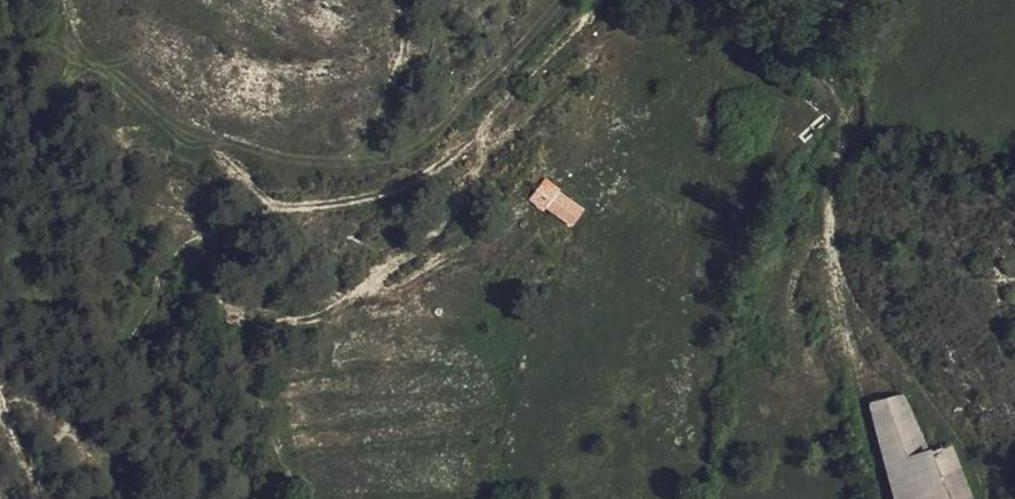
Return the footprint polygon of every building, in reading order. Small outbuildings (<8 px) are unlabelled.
[(547,178),(529,199),(544,212),(549,208),(572,226),(584,209),(559,192),(561,189),(547,178)] [(906,397),(874,403),(894,498),(926,498),(918,456),(906,397)] [(918,456),(926,498),(970,498),(960,447),(918,456)]
